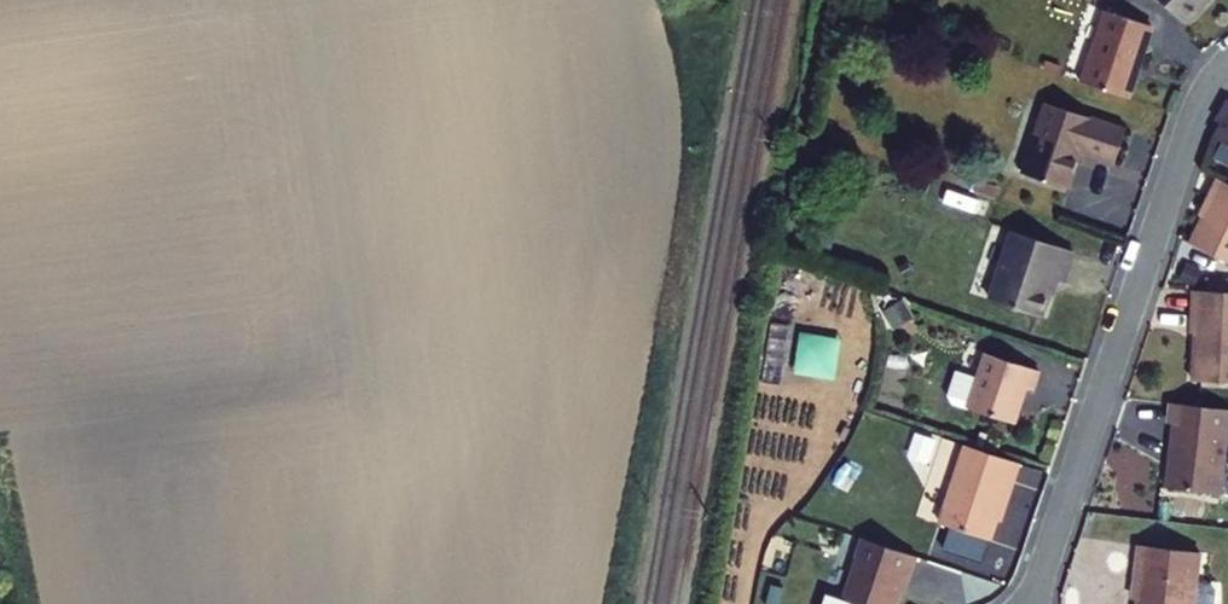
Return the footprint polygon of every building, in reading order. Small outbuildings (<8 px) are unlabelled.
[(1188,25),(1210,0),(1159,0),(1188,25)] [(1094,58),(1090,56),(1081,85),(1133,101),(1141,75),(1137,74),(1152,26),(1109,12),(1094,58)] [(1129,128),(1047,103),(1025,175),(1072,189),(1083,154),(1118,164),(1129,128)] [(1219,196),(1196,243),(1227,259),(1227,180),(1225,179),(1217,194),(1219,196)] [(1078,252),(1018,233),(996,302),(1046,317),(1057,281),(1068,284),(1078,252)] [(1198,290),(1195,335),(1200,336),(1197,378),(1227,380),(1227,292),(1198,290)] [(1037,392),(1044,370),(990,352),(984,370),(964,364),(953,394),(958,402),(1018,421),(1029,389),(1037,392)] [(1179,422),(1171,486),(1225,492),(1227,464),(1227,408),(1174,401),(1171,422),(1179,422)] [(1026,463),(971,444),(945,520),(995,537),(1015,478),(1021,480),(1026,463)] [(931,557),(879,540),(859,602),(867,603),(906,603),(911,589),(914,578),(923,581),(931,557)] [(1140,550),(1136,585),(1144,586),(1142,597),(1141,603),(1196,603),(1202,558),(1140,550)] [(923,581),(914,578),(911,589),(919,591),(923,581)] [(1144,586),(1136,585),(1134,596),(1142,597),(1144,586)]
